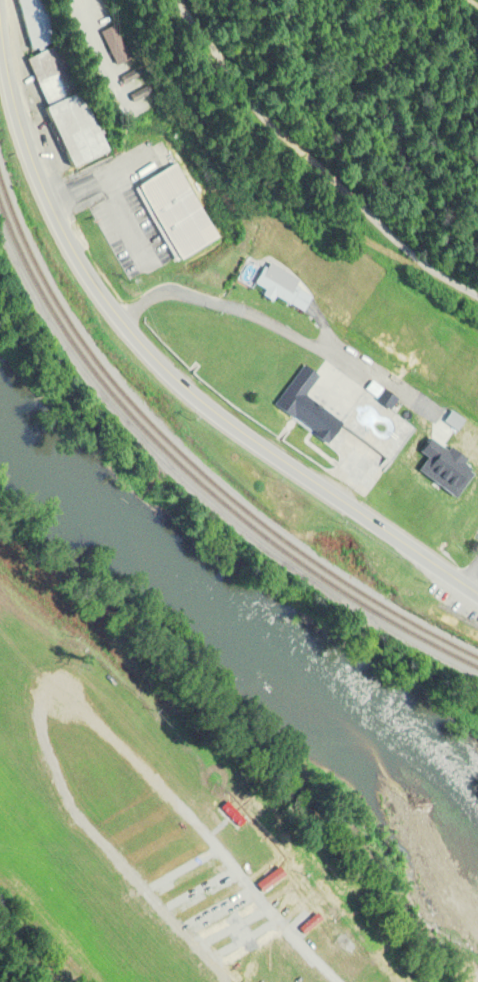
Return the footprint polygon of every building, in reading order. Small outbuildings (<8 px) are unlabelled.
[(29,50),(53,45),(43,0),(17,0),(29,50)] [(102,31),(115,66),(130,61),(118,26),(102,31)] [(104,156),(62,45),(28,58),(70,169),(104,156)] [(221,239),(180,164),(137,188),(178,263),(221,239)] [(304,314),(313,296),(264,269),(254,286),(304,314)] [(276,407),(332,445),(346,424),(307,397),(321,376),(304,365),(276,407)] [(446,411),(435,425),(469,450),(467,453),(476,459),(477,457),(477,433),(446,411)]
